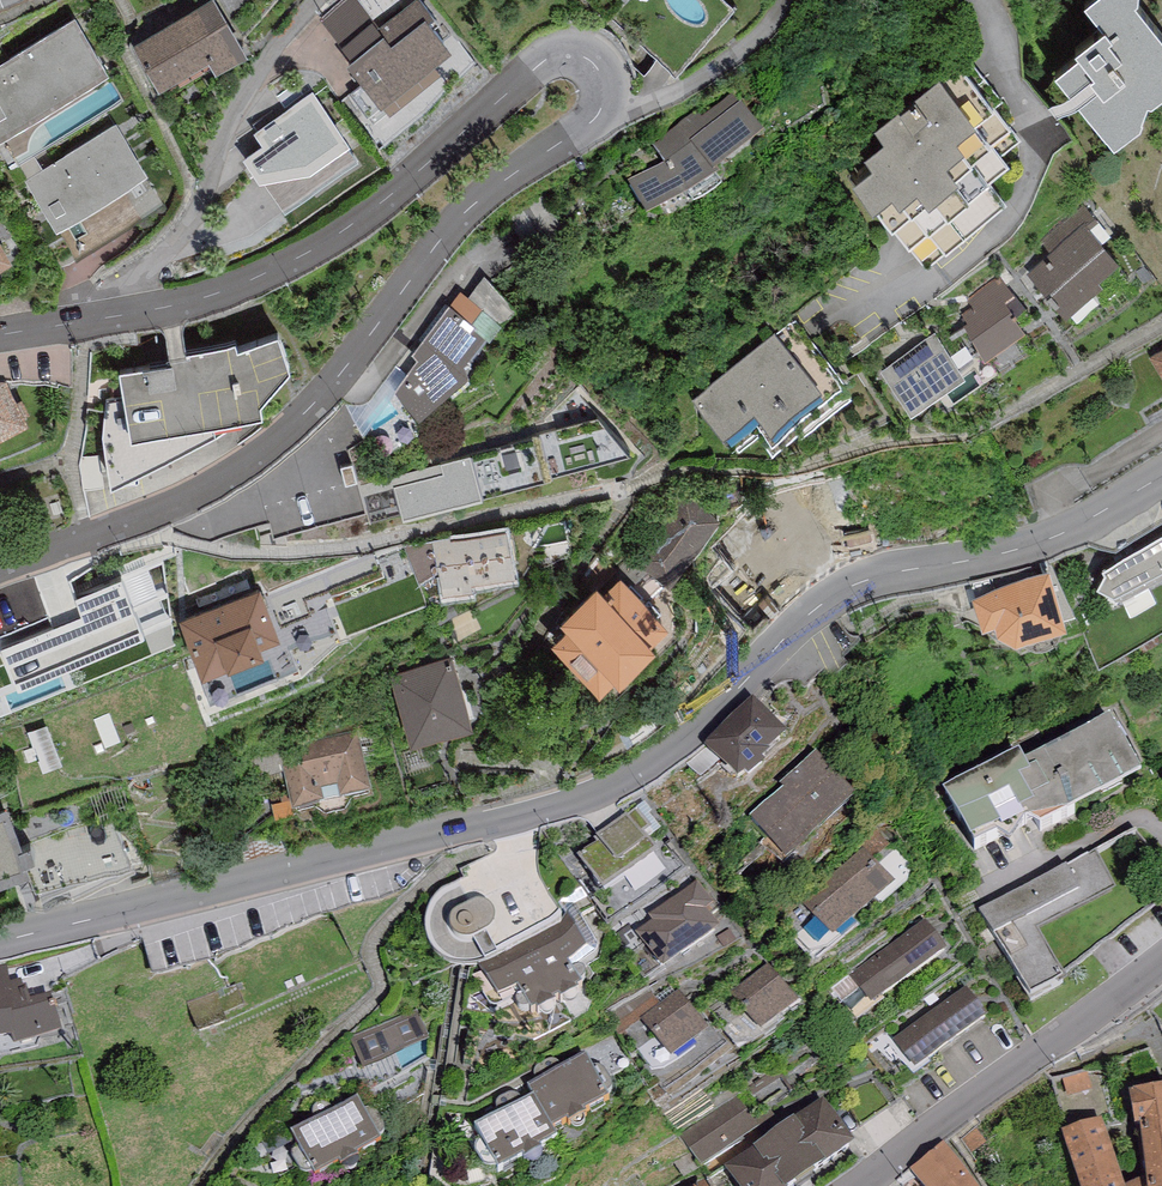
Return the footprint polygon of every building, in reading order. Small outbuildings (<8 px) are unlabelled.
[(134,37),(160,81),(210,52),(216,63),(246,46),(219,0),(197,0),(134,37)] [(373,16),(360,0),(341,0),(320,17),(341,42),(373,16)] [(341,42),(351,54),(348,57),(382,99),(453,42),(431,16),(437,11),(428,0),(406,0),(378,22),(373,16),(341,42)] [(1102,11),(1075,33),(1081,40),(1055,62),(1114,136),(1140,114),(1147,89),(1150,89),(1161,80),(1161,19),(1147,0),(1092,0),(1102,11)] [(0,64),(0,141),(17,168),(124,101),(72,19),(0,64)] [(872,147),(848,167),(925,260),(1009,191),(997,176),(1017,160),(1007,148),(1023,135),(993,98),(996,95),(984,81),(979,86),(957,60),(942,72),(937,67),(877,118),(883,125),(866,140),(872,147)] [(314,87),(254,129),(262,140),(244,152),(285,210),(358,156),(346,138),(350,136),(314,87)] [(733,89),(653,142),(667,161),(629,182),(648,215),(717,174),(714,169),(764,133),(733,89)] [(164,205),(116,123),(27,175),(76,257),(164,205)] [(1028,269),(1067,312),(1089,292),(1097,301),(1127,275),(1114,260),(1117,257),(1099,237),(1108,229),(1085,204),(1044,240),(1052,248),(1028,269)] [(10,252),(0,236),(0,259),(10,252)] [(484,272),(468,294),(501,314),(515,298),(484,272)] [(981,349),(985,354),(1024,326),(1014,312),(1025,304),(1001,275),(968,300),(972,305),(962,312),(964,315),(961,317),(965,323),(981,349)] [(468,294),(460,289),(451,303),(476,320),(474,322),(485,329),(490,332),(501,314),(468,294)] [(451,303),(448,301),(412,351),(418,357),(396,385),(420,413),(468,370),(464,359),(485,329),(474,322),(476,320),(451,303)] [(693,392),(738,449),(763,428),(773,441),(796,422),(801,430),(854,388),(797,316),(777,332),(773,330),(693,392)] [(941,338),(957,362),(981,349),(965,323),(941,338)] [(143,359),(121,363),(133,424),(263,398),(261,390),(291,358),(279,325),(238,339),(236,332),(172,344),(173,349),(143,356),(143,359)] [(882,367),(910,408),(964,371),(957,362),(941,338),(935,330),(882,367)] [(1150,352),(1161,371),(1161,345),(1150,352)] [(28,418),(6,377),(0,378),(0,433),(28,418)] [(363,437),(342,401),(340,400),(330,409),(318,422),(297,440),(286,450),(258,473),(245,482),(230,493),(219,498),(208,505),(201,508),(202,512),(173,523),(174,525),(211,533),(262,519),(271,518),(274,528),(365,500),(349,447),(363,437)] [(598,411),(540,430),(551,465),(551,467),(628,441),(598,411)] [(540,428),(471,451),(483,488),(551,465),(540,430),(540,428)] [(404,511),(483,488),(471,451),(471,450),(393,476),(404,511)] [(675,490),(629,553),(667,582),(690,545),(714,518),(675,490)] [(450,533),(433,538),(439,568),(444,589),(473,583),(472,577),(517,567),(507,523),(451,536),(450,533)] [(1103,561),(1105,564),(1095,582),(1121,595),(1161,571),(1161,527),(1103,561)] [(420,581),(439,568),(433,538),(405,545),(420,581)] [(1050,563),(972,590),(982,617),(985,616),(986,620),(993,625),(1014,634),(1016,629),(1066,614),(1050,563)] [(667,615),(621,568),(605,583),(597,574),(561,609),(569,618),(553,633),(599,681),(616,665),(620,669),(656,634),(652,629),(667,615)] [(261,580),(181,612),(201,664),(262,640),(260,635),(279,627),(261,580)] [(452,653),(388,675),(410,736),(473,713),(452,653)] [(785,732),(752,697),(704,743),(737,779),(745,771),(749,775),(765,760),(762,758),(769,751),(767,749),(785,732)] [(1019,750),(943,787),(975,846),(998,834),(1010,842),(1023,820),(1033,820),(1040,826),(1068,812),(1142,773),(1110,714),(1024,759),(1019,750)] [(358,727),(280,748),(294,800),(372,780),(358,727)] [(782,787),(749,818),(786,859),(856,796),(815,751),(779,784),(782,787)] [(0,804),(0,870),(30,858),(27,850),(34,847),(31,837),(21,841),(6,801),(0,804)] [(627,817),(625,814),(596,835),(600,839),(577,855),(602,890),(654,852),(642,835),(650,829),(636,810),(627,817)] [(832,875),(863,911),(894,884),(864,849),(832,875)] [(1096,850),(978,911),(1029,998),(1064,979),(1037,930),(1115,889),(1096,850)] [(863,911),(832,875),(801,902),(832,938),(863,911)] [(483,945),(479,930),(497,924),(483,879),(426,897),(445,957),(483,945)] [(714,905),(697,881),(648,915),(652,921),(634,933),(652,958),(653,957),(662,969),(719,929),(706,910),(714,905)] [(567,911),(479,961),(470,965),(488,1005),(490,1007),(494,1007),(498,1005),(517,996),(516,998),(516,1000),(516,1003),(518,1005),(519,1007),(522,1008),(524,1008),(526,1008),(529,1007),(531,1010),(536,1007),(537,1010),(540,1009),(541,1011),(543,1013),(545,1013),(548,1013),(550,1013),(552,1011),(553,1009),(553,1007),(553,1004),(552,1002),(555,1000),(554,997),(559,995),(561,998),(563,997),(564,999),(566,1000),(569,1001),(571,1000),(573,1000),(575,998),(576,996),(577,994),(577,991),(576,989),(578,988),(577,985),(581,983),(566,958),(587,947),(567,911)] [(925,920),(849,976),(871,1005),(946,949),(925,920)] [(769,963),(731,991),(761,1032),(799,1004),(769,963)] [(0,971),(0,1037),(10,1036),(13,1046),(62,1034),(53,1001),(49,1002),(47,995),(29,1000),(22,979),(9,982),(8,969),(0,971)] [(967,987),(894,1040),(915,1069),(988,1016),(967,987)] [(678,990),(640,1020),(671,1060),(709,1030),(678,990)] [(418,1010),(351,1038),(364,1068),(431,1040),(418,1010)] [(585,1052),(528,1084),(533,1094),(552,1128),(567,1119),(569,1123),(587,1113),(585,1110),(609,1096),(585,1052)] [(1146,1177),(1128,1185),(1161,1185),(1161,1085),(1129,1089),(1140,1166),(1144,1164),(1146,1177)] [(757,1129),(734,1096),(715,1109),(701,1088),(664,1113),(700,1167),(757,1129)] [(552,1128),(533,1094),(475,1126),(499,1168),(523,1155),(524,1158),(541,1149),(540,1145),(557,1136),(552,1128)] [(357,1097),(291,1132),(315,1175),(381,1140),(357,1097)] [(736,1185),(795,1185),(854,1146),(823,1100),(723,1167),(736,1185)] [(1062,1131),(1079,1185),(1123,1185),(1101,1119),(1062,1131)] [(923,1185),(947,1185),(966,1172),(943,1143),(909,1169),(923,1185)] [(947,1185),(976,1185),(966,1172),(947,1185)]
